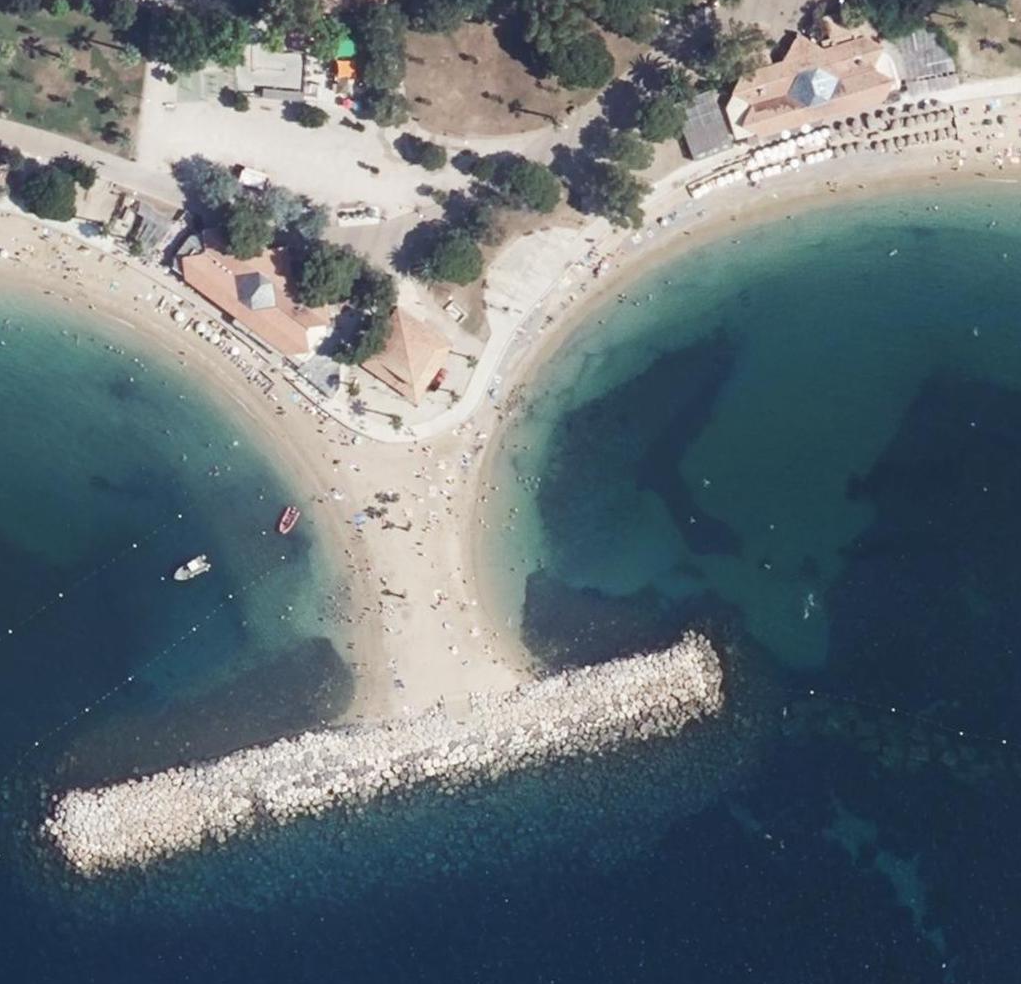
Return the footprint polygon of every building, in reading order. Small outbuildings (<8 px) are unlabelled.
[(762,131),(880,95),(872,64),(881,45),(862,33),(823,45),(797,31),(783,57),(743,69),(734,88),(753,100),(762,131)] [(880,95),(890,76),(872,64),(880,95)] [(762,131),(753,100),(743,120),(762,131)] [(184,275),(284,349),(303,323),(325,319),(323,297),(289,272),(286,243),(256,248),(223,223),(201,227),(204,249),(182,253),(184,275)] [(171,254),(171,265),(184,275),(182,253),(204,249),(201,227),(187,231),(171,254)] [(372,376),(433,375),(451,347),(392,308),(356,365),(372,376)] [(284,349),(305,344),(303,323),(284,349)] [(414,404),(433,375),(372,376),(414,404)]
